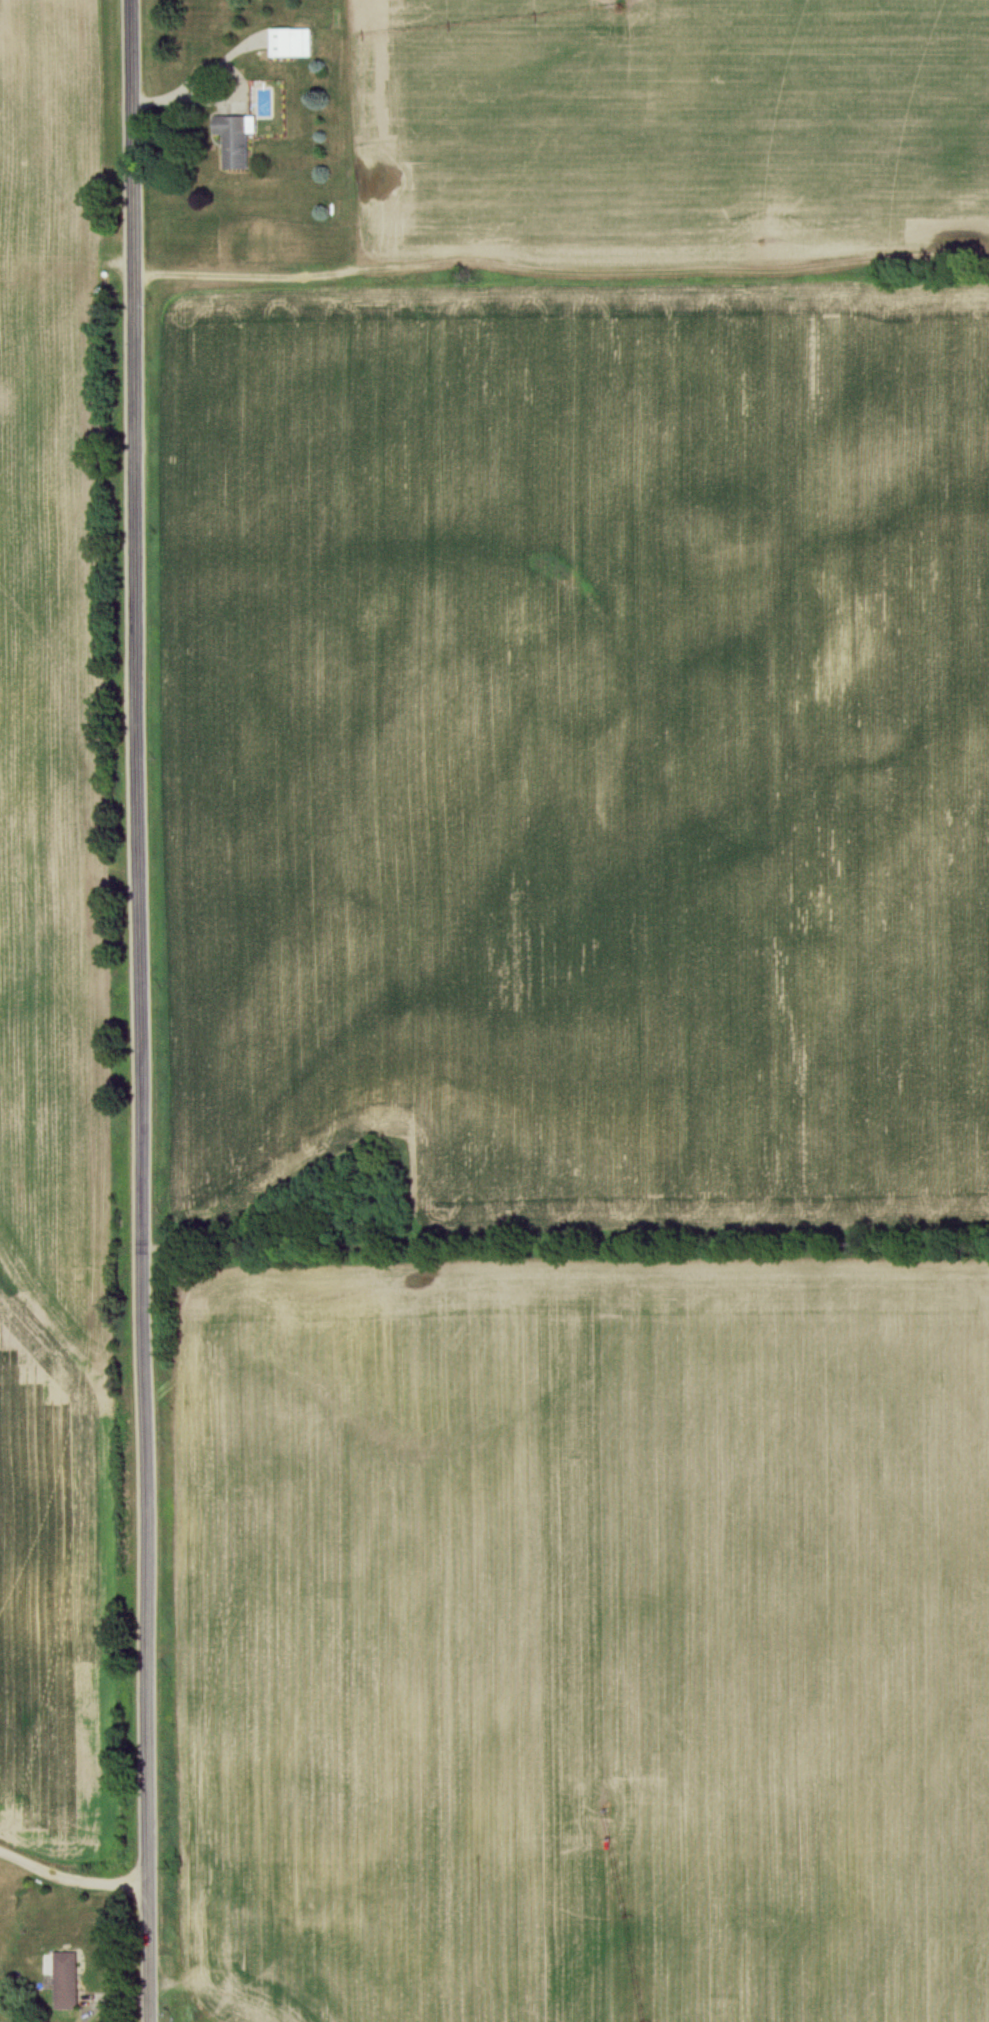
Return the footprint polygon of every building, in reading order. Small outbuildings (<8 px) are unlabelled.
[(311,30),(272,30),(272,58),(311,58),(311,30)] [(225,171),(248,171),(248,118),(215,118),(215,136),(225,136),(225,171)] [(79,1954),(56,1954),(56,2011),(79,2011),(79,1954)]
